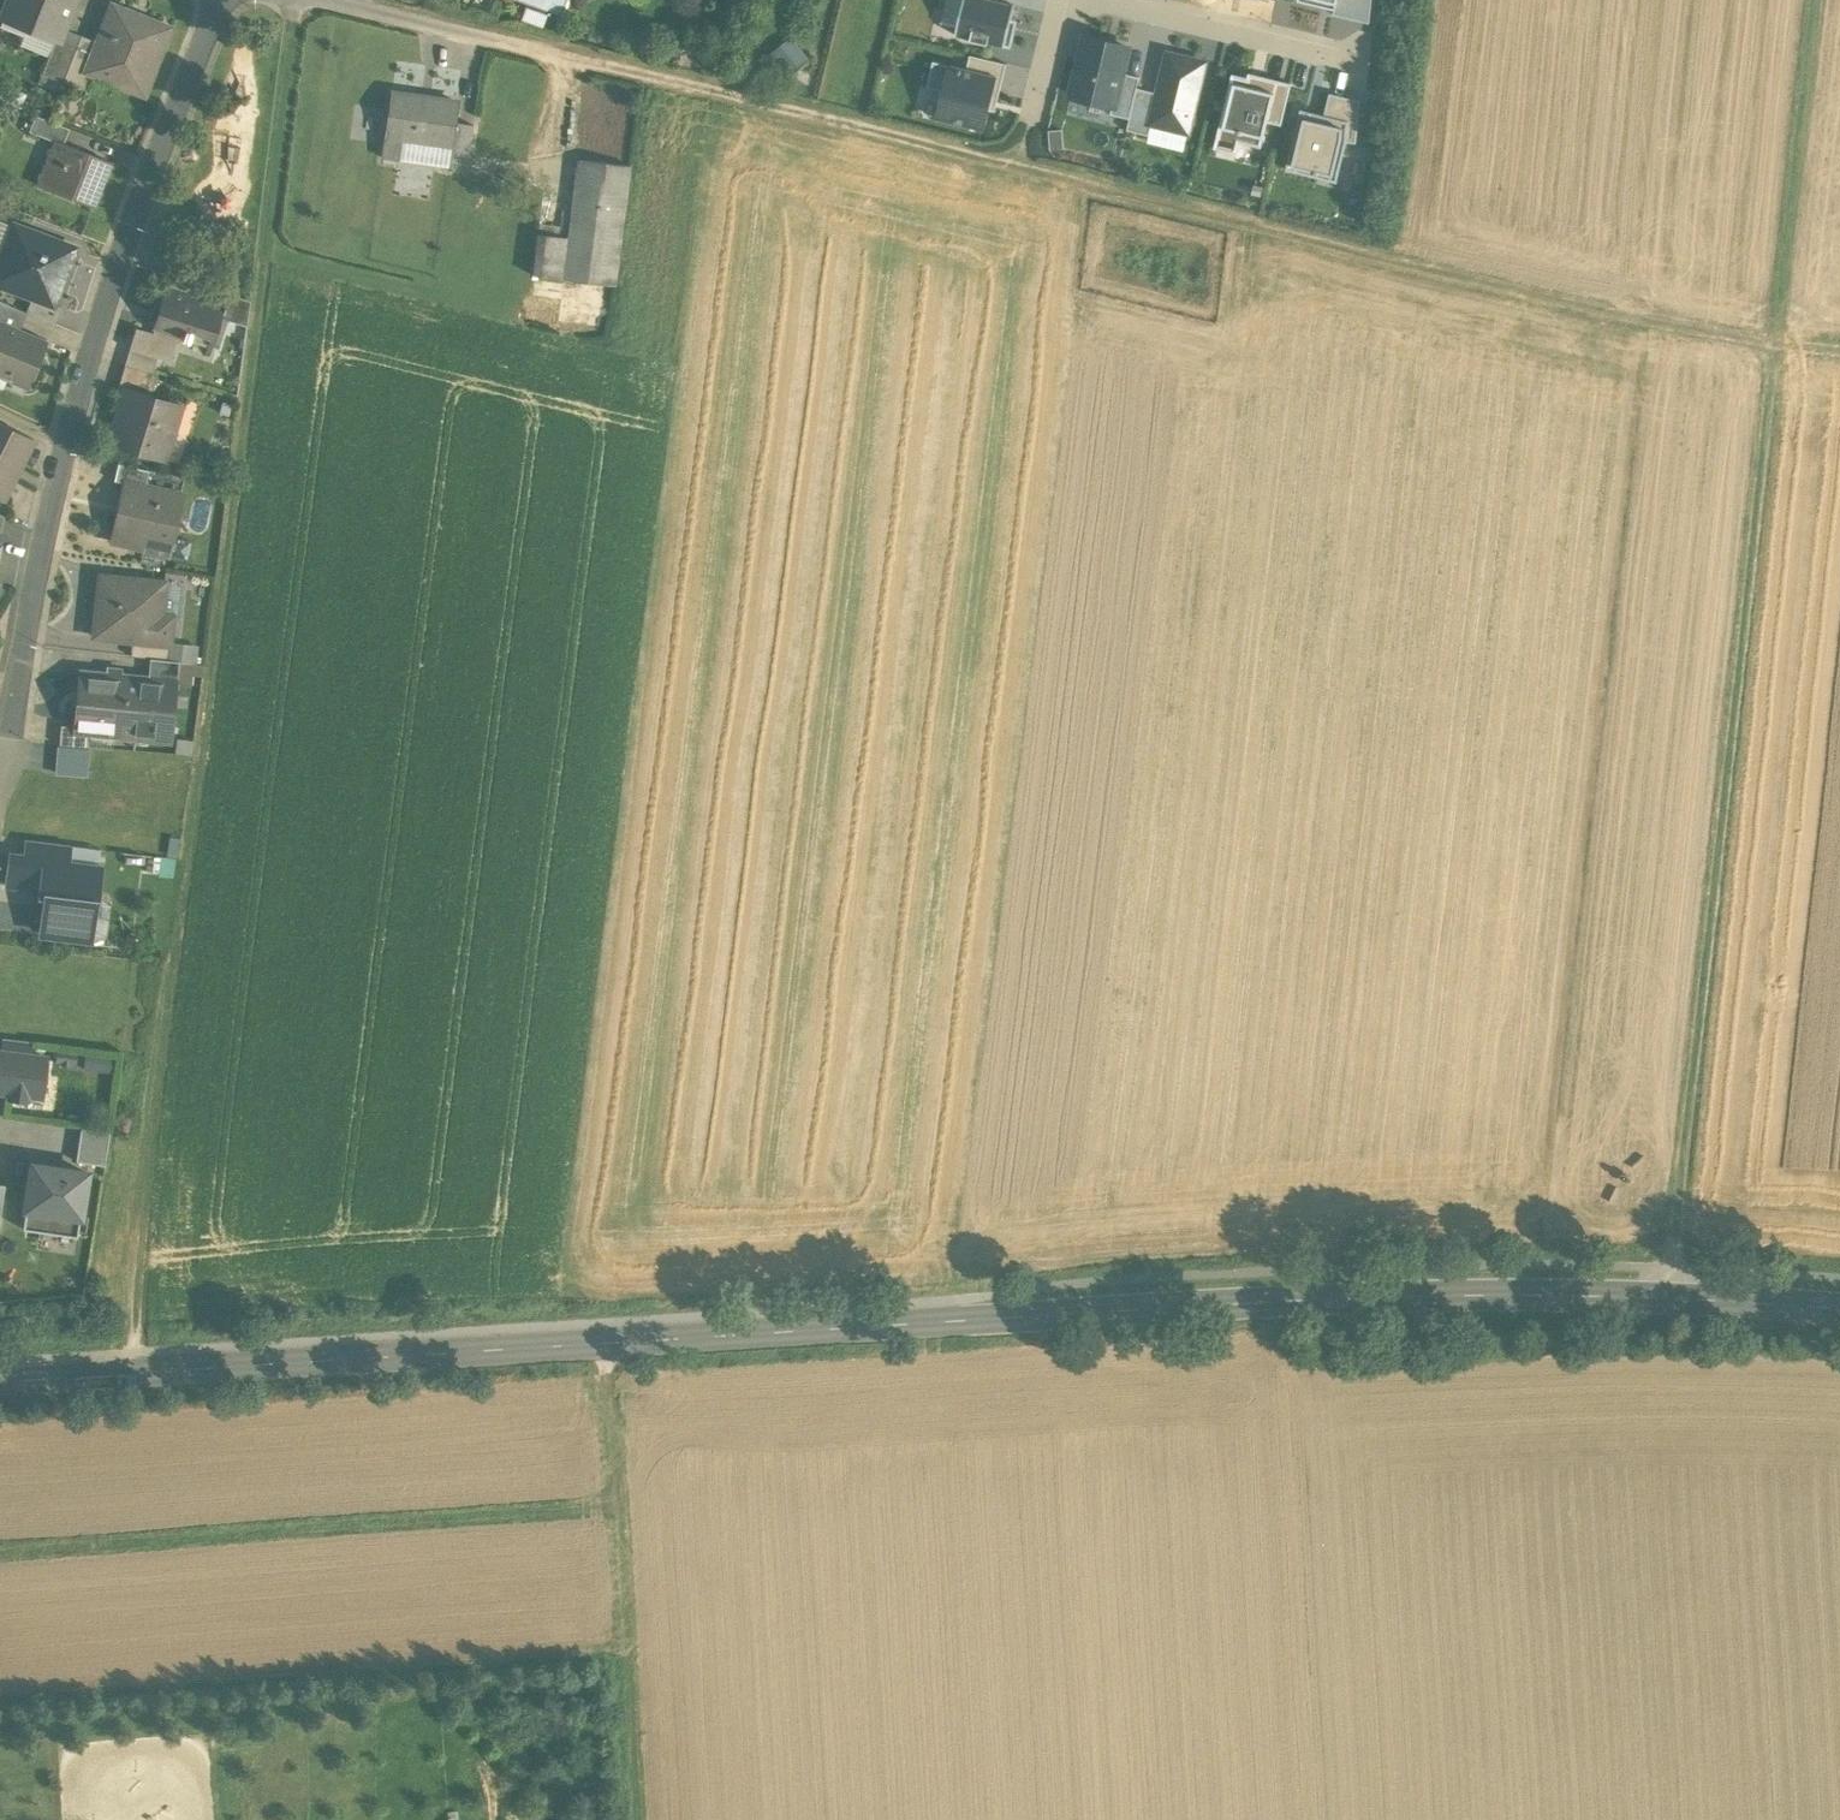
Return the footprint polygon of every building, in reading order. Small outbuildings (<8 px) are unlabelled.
[(2,17),(55,38),(57,39),(62,28),(72,0),(9,0),(2,17)] [(1015,7),(989,1),(986,0),(964,0),(956,36),(1011,49),(1014,34),(1009,33),(1015,7)] [(1298,1),(1333,9),(1336,0),(1298,0),(1298,1)] [(1333,15),(1369,24),(1371,0),(1336,0),(1333,9),(1333,15)] [(144,23),(108,9),(96,41),(84,72),(92,75),(144,96),(172,26),(147,16),(144,23)] [(62,28),(57,39),(55,38),(41,74),(62,82),(81,35),(62,28)] [(81,35),(62,82),(85,91),(92,75),(84,72),(96,41),(81,35)] [(1123,74),(1129,48),(1085,37),(1071,95),(1115,106),(1123,74)] [(1156,93),(1148,126),(1188,136),(1206,61),(1167,51),(1156,93)] [(1007,65),(970,56),(967,70),(997,77),(996,85),(1002,87),(1007,65)] [(941,90),(947,65),(933,62),(927,87),(941,90)] [(967,70),(947,65),(941,90),(934,118),(985,130),(996,85),(997,77),(967,70)] [(1140,78),(1123,74),(1115,106),(1112,116),(1129,120),(1137,89),(1140,78)] [(1263,82),(1232,75),(1218,138),(1261,148),(1267,123),(1271,107),(1257,104),(1263,82)] [(1281,126),(1291,84),(1264,78),(1263,82),(1257,104),(1271,107),(1267,123),(1281,126)] [(1156,93),(1137,89),(1129,120),(1127,130),(1146,134),(1148,126),(1156,93)] [(458,102),(391,93),(385,139),(450,148),(451,148),(455,122),(458,102)] [(1362,100),(1329,95),(1324,116),(1350,121),(1345,143),(1355,144),(1362,100)] [(1324,116),(1300,111),(1287,171),(1316,178),(1316,175),(1318,175),(1319,174),(1334,177),(1334,175),(1338,176),(1345,143),(1350,121),(1324,116)] [(69,129),(35,115),(28,131),(55,142),(55,141),(63,144),(69,129)] [(473,125),(455,122),(451,148),(450,148),(449,154),(451,154),(469,156),(473,125)] [(450,148),(385,139),(382,157),(449,167),(451,154),(449,154),(450,148)] [(63,144),(55,141),(55,142),(38,186),(92,207),(110,162),(63,144)] [(631,166),(578,160),(563,279),(616,286),(631,166)] [(76,248),(13,224),(2,253),(8,256),(1,274),(14,279),(10,290),(31,298),(54,306),(55,304),(76,248)] [(222,307),(167,290),(153,333),(152,335),(176,343),(178,336),(184,337),(183,339),(188,341),(189,339),(210,345),(222,307)] [(54,306),(31,298),(25,312),(57,325),(62,307),(55,304),(54,306)] [(0,301),(0,321),(1,322),(9,305),(0,301)] [(0,321),(0,377),(27,388),(47,341),(1,322),(0,321)] [(176,343),(152,335),(153,333),(136,328),(130,348),(158,356),(157,357),(170,361),(176,343)] [(158,356),(130,348),(125,365),(153,373),(157,357),(158,356)] [(153,373),(125,365),(118,389),(125,391),(125,390),(150,397),(157,375),(153,373)] [(150,397),(125,390),(125,391),(109,443),(165,459),(181,406),(150,397)] [(0,423),(0,498),(3,499),(32,439),(0,423)] [(149,471),(118,464),(115,481),(125,483),(126,481),(146,485),(149,471)] [(146,485),(126,481),(125,483),(112,542),(143,549),(145,542),(163,547),(170,516),(177,518),(183,494),(146,485)] [(163,583),(100,576),(93,637),(131,641),(168,645),(171,617),(160,616),(163,583)] [(168,645),(131,641),(129,656),(149,658),(166,660),(168,645)] [(166,660),(149,658),(148,677),(159,678),(159,683),(175,684),(175,687),(176,687),(179,661),(166,660)] [(121,669),(107,667),(105,677),(81,675),(75,726),(89,727),(89,730),(135,734),(139,686),(140,685),(139,681),(120,679),(121,669)] [(159,678),(148,677),(147,687),(139,686),(135,734),(152,736),(153,732),(154,732),(155,727),(170,728),(175,687),(175,684),(159,683),(159,678)] [(75,726),(59,725),(58,745),(88,747),(89,730),(89,727),(75,726)] [(86,774),(88,747),(58,745),(56,772),(86,774)] [(12,854),(8,884),(41,889),(45,860),(67,863),(69,845),(27,839),(25,856),(12,854)] [(67,863),(45,860),(41,889),(40,895),(45,895),(40,932),(90,939),(99,867),(67,863)] [(0,1051),(0,1090),(9,1091),(9,1097),(27,1099),(27,1093),(42,1095),(47,1057),(0,1051)] [(110,1132),(81,1128),(76,1161),(104,1165),(110,1132)] [(87,1173),(32,1164),(22,1228),(77,1236),(87,1173)]
